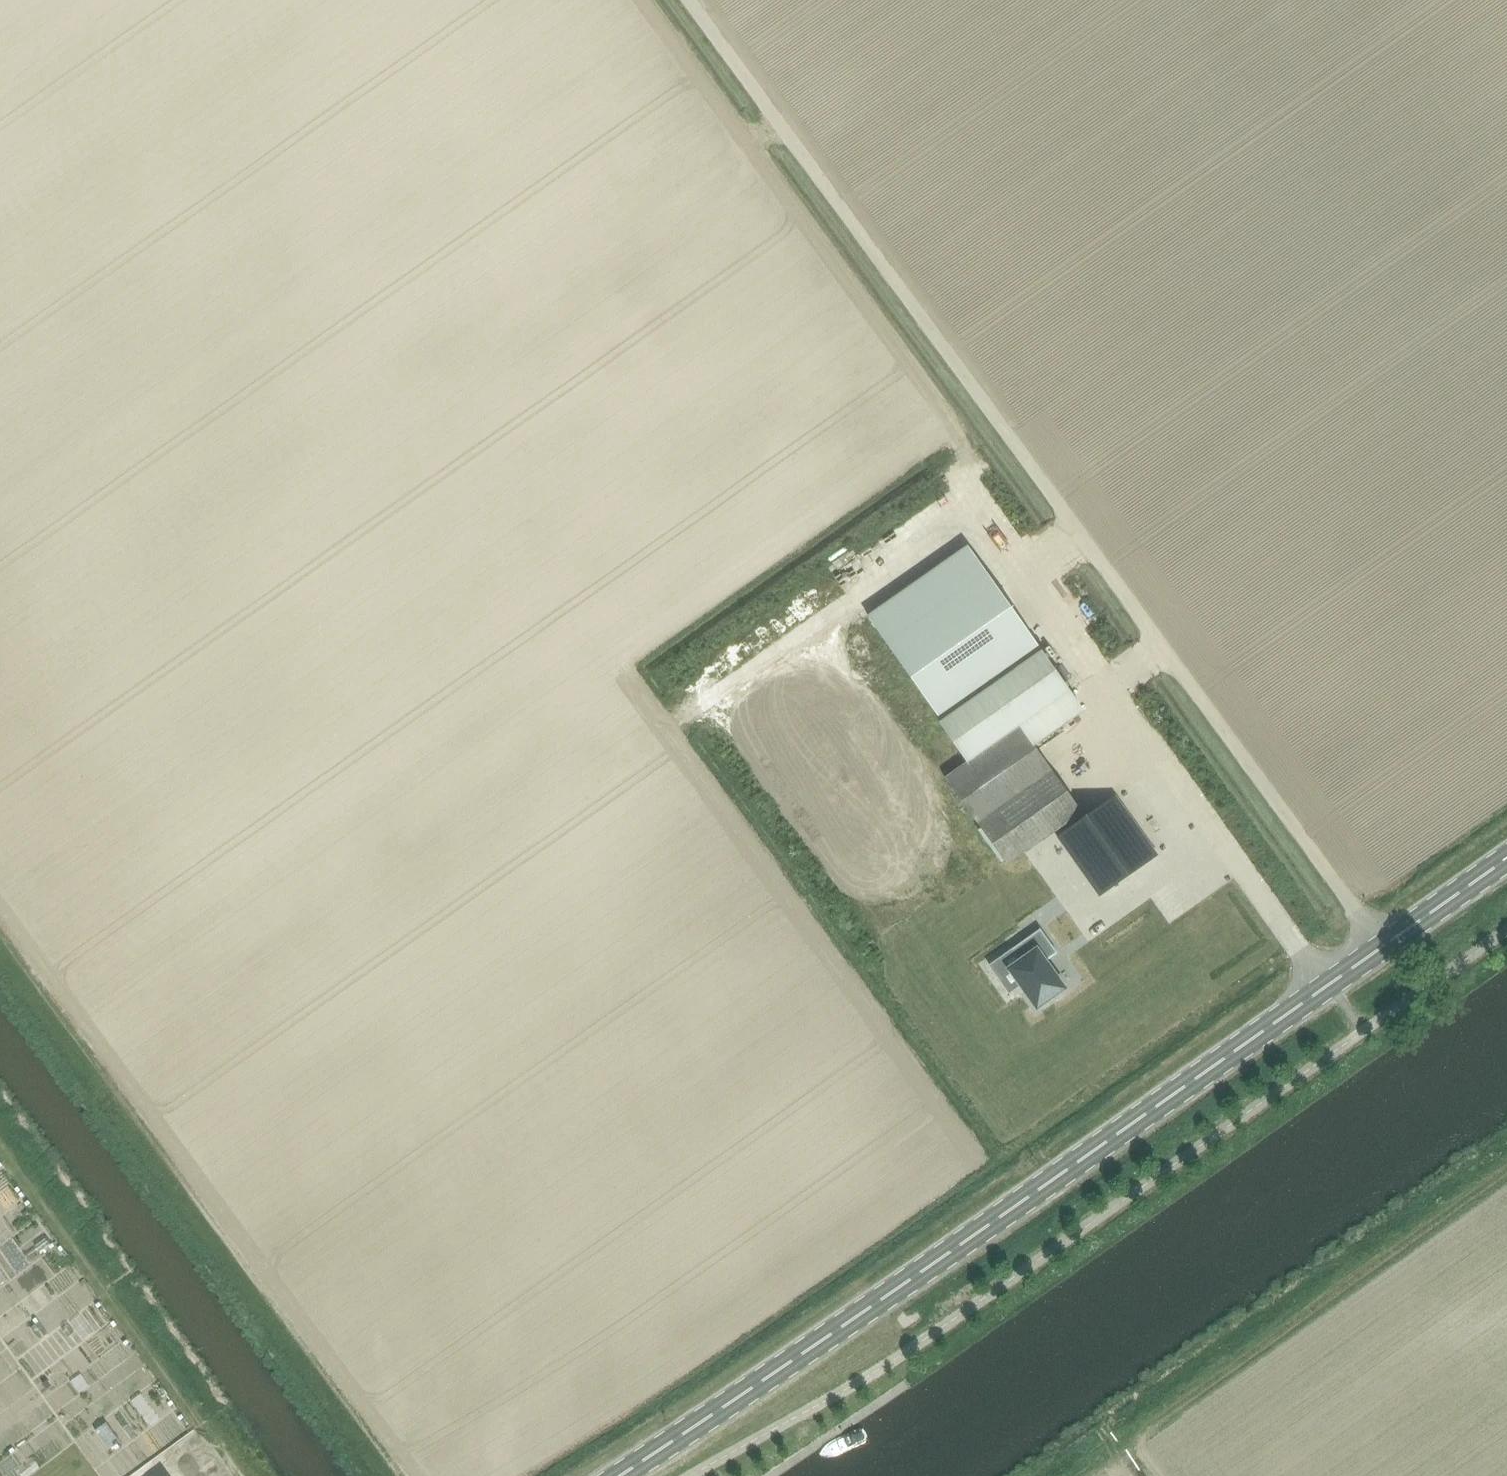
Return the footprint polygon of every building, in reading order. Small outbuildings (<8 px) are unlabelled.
[(943,722),(1041,652),(967,547),(869,617),(943,722)] [(1018,726),(1069,691),(1047,660),(1054,655),(1048,647),(1041,652),(943,722),(941,723),(969,762),(945,779),(1007,866),(1081,813),(1018,726)] [(1099,896),(1156,855),(1115,797),(1058,838),(1099,896)] [(1020,985),(1036,1008),(1064,988),(1045,961),(1056,953),(1040,929),(1011,950),(1019,961),(1008,969),(1020,985)] [(100,1413),(91,1421),(105,1436),(114,1429),(100,1413)]
